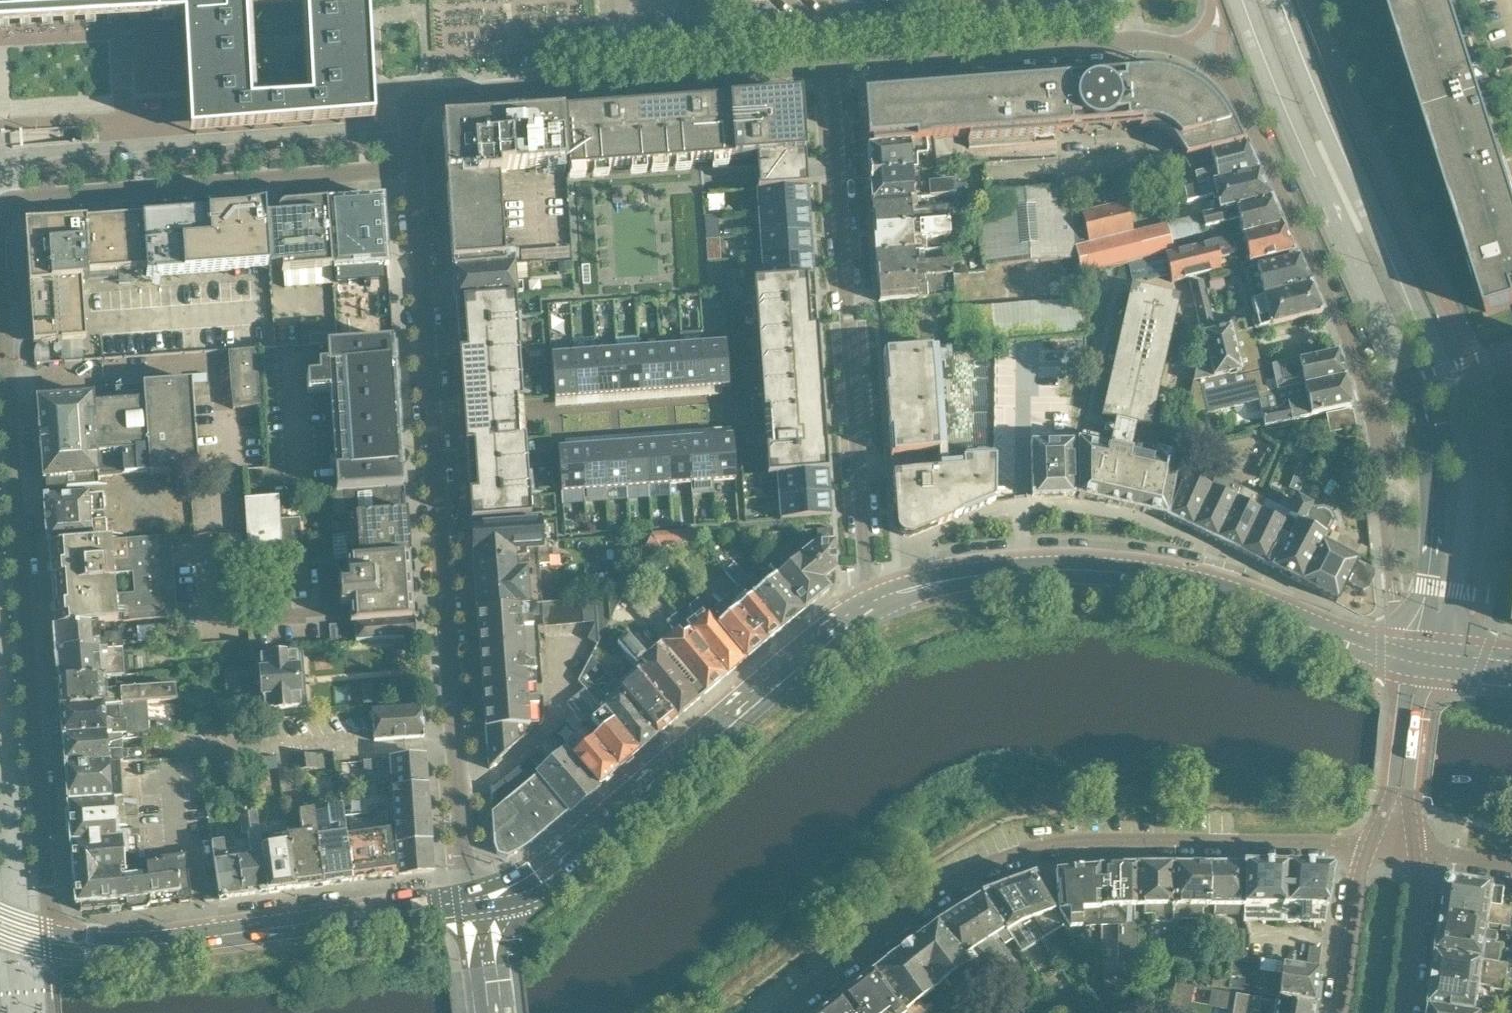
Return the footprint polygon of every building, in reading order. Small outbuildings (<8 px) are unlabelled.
[(12,149),(96,142),(99,142),(186,135),(190,135),(374,121),(374,119),(368,6),(368,0),(0,0),(0,150),(12,149)] [(1466,49),(1450,0),(1403,0),(1404,3),(1389,8),(1471,266),(1476,281),(1487,313),(1511,305),(1511,192),(1466,49)] [(1071,119),(1082,118),(1085,120),(1086,121),(1089,122),(1092,123),(1095,124),(1096,124),(1099,124),(1101,123),(1104,123),(1108,121),(1110,119),(1111,119),(1113,117),(1114,116),(1125,115),(1126,124),(1141,123),(1141,126),(1140,126),(1140,127),(1146,127),(1147,127),(1151,128),(1154,128),(1158,129),(1161,131),(1164,133),(1167,134),(1170,137),(1173,139),(1183,154),(1185,154),(1185,155),(1240,142),(1240,141),(1241,140),(1234,124),(1231,118),(1230,116),(1228,114),(1225,109),(1222,104),(1218,100),(1216,98),(1212,93),(1207,90),(1205,88),(1200,84),(1195,81),(1192,79),(1191,81),(1192,81),(1190,84),(1183,80),(1178,78),(1172,77),(1167,75),(1164,74),(1162,74),(1156,73),(1151,73),(1142,73),(1139,73),(1122,74),(1123,82),(1111,83),(1110,82),(1107,81),(1104,79),(1102,79),(1100,79),(1098,79),(1095,79),(1094,79),(1091,79),(1088,81),(1086,81),(1084,83),(1081,85),(1069,86),(1068,78),(1053,79),(1053,75),(1054,75),(1054,74),(877,87),(877,89),(878,89),(878,93),(864,94),(867,140),(872,140),(872,146),(926,142),(926,141),(929,141),(929,139),(969,136),(969,139),(968,139),(968,141),(1058,134),(1058,132),(1057,129),(1072,128),(1071,119)] [(806,172),(804,155),(800,96),(726,101),(730,161),(756,159),(757,176),(758,189),(807,185),(806,172)] [(730,161),(726,101),(644,107),(648,167),(730,161)] [(648,167),(644,107),(562,113),(566,166),(568,166),(568,172),(648,167)] [(505,265),(505,263),(499,171),(566,166),(562,113),(447,122),(442,122),(443,126),(453,269),(505,265)] [(917,168),(917,156),(927,155),(926,142),(872,146),(868,146),(869,166),(869,173),(911,170),(911,169),(917,168)] [(1256,172),(1243,143),(1242,143),(1210,152),(1210,157),(1191,161),(1195,176),(1181,180),(1184,189),(1256,172)] [(986,194),(985,183),(954,186),(954,182),(919,185),(918,172),(911,173),(911,170),(869,173),(870,183),(872,201),(921,197),(921,198),(978,195),(986,194)] [(1269,199),(1256,172),(1184,189),(1187,203),(1205,198),(1209,213),(1209,214),(1269,199)] [(807,185),(758,189),(757,189),(760,233),(810,230),(807,185)] [(1076,259),(1070,187),(986,194),(978,195),(984,267),(1076,259)] [(1102,198),(1104,207),(1117,203),(1115,195),(1102,198)] [(962,219),(961,207),(948,208),(922,210),(921,198),(921,197),(872,201),(872,202),(870,203),(872,226),(962,219)] [(332,203),(329,203),(334,269),(333,269),(333,271),(334,271),(335,283),(358,281),(365,281),(370,280),(384,279),(383,267),(388,266),(388,263),(387,263),(383,209),(383,204),(383,203),(383,199),(379,199),(379,200),(378,200),(362,201),(350,201),(350,202),(332,203)] [(1282,226),(1269,199),(1209,214),(1209,213),(1202,215),(1205,228),(1238,220),(1242,235),(1242,236),(1282,226)] [(1125,201),(1117,203),(1104,207),(1082,214),(1089,243),(1089,244),(1132,233),(1132,232),(1125,201)] [(334,269),(329,203),(292,206),(285,206),(283,207),(281,207),(280,208),(278,210),(277,211),(277,213),(276,214),(277,219),(271,219),(266,220),(269,266),(268,266),(268,268),(275,268),(280,267),(280,273),(333,269),(334,269)] [(269,266),(266,220),(265,205),(258,207),(240,209),(234,210),(205,212),(148,216),(142,216),(146,269),(146,275),(209,271),(254,267),(261,267),(268,266),(269,266)] [(1209,244),(1209,243),(1205,228),(1202,215),(1132,232),(1132,233),(1089,244),(1089,243),(1075,246),(1082,275),(1128,263),(1128,264),(1165,255),(1209,244)] [(85,325),(82,280),(117,277),(117,271),(146,269),(142,216),(103,219),(78,221),(47,223),(25,225),(26,247),(29,277),(30,297),(32,328),(33,344),(38,343),(36,346),(35,350),(34,354),(35,363),(50,362),(49,342),(62,342),(63,360),(83,358),(82,340),(86,340),(85,325)] [(926,250),(925,238),(950,236),(950,238),(963,237),(962,219),(872,226),(875,255),(925,251),(925,250),(926,250)] [(1294,253),(1282,226),(1242,236),(1242,235),(1209,243),(1209,244),(1165,255),(1170,275),(1172,282),(1294,253)] [(811,252),(810,230),(760,233),(761,256),(811,252)] [(953,275),(952,260),(925,263),(925,251),(875,255),(877,281),(953,275)] [(813,274),(811,252),(761,256),(763,278),(813,274)] [(1170,275),(1165,255),(1128,264),(1132,282),(1147,279),(1147,281),(1170,275)] [(1310,284),(1296,257),(1244,270),(1252,298),(1310,284)] [(515,262),(505,263),(505,265),(453,269),(455,300),(515,296),(516,296),(515,262)] [(589,265),(582,266),(583,286),(591,285),(589,265)] [(815,296),(813,274),(763,278),(763,281),(753,281),(755,301),(815,296)] [(955,296),(953,279),(953,275),(877,281),(879,301),(918,298),(918,299),(955,296)] [(1203,302),(1202,295),(1204,295),(1201,281),(1190,283),(1194,305),(1196,312),(1205,310),(1203,302)] [(1321,313),(1310,285),(1310,284),(1252,298),(1252,300),(1250,300),(1254,318),(1251,319),(1254,330),(1321,313)] [(1179,455),(1178,455),(1156,450),(1154,458),(1130,452),(1137,424),(1150,427),(1180,296),(1131,285),(1105,399),(1100,424),(1113,427),(1109,446),(1077,439),(1077,495),(1167,516),(1179,455)] [(531,516),(525,438),(525,433),(524,423),(522,400),(515,296),(455,300),(463,406),(465,428),(465,437),(471,521),(531,516)] [(815,296),(755,301),(756,323),(758,345),(760,367),(761,390),(763,410),(763,411),(763,415),(765,434),(765,449),(767,476),(777,475),(827,471),(824,430),(823,410),(823,407),(821,385),(819,363),(818,341),(816,318),(815,296)] [(954,309),(954,313),(955,330),(957,344),(995,343),(994,344),(1039,340),(1036,303),(955,309),(954,309)] [(1210,332),(1205,310),(1196,312),(1202,334),(1210,332)] [(1261,371),(1252,334),(1248,335),(1247,332),(1251,331),(1249,325),(1245,326),(1244,320),(1225,325),(1227,329),(1210,332),(1202,334),(1207,357),(1197,359),(1192,387),(1233,379),(1261,371)] [(703,332),(681,334),(685,389),(707,388),(704,344),(703,332)] [(681,333),(659,335),(664,391),(685,389),(681,334),(681,333)] [(659,335),(638,336),(642,393),(664,391),(659,335)] [(638,336),(616,338),(617,351),(620,394),(642,393),(638,336)] [(401,463),(394,351),(393,341),(327,346),(327,355),(328,365),(310,366),(311,377),(307,377),(308,394),(337,392),(344,491),(337,491),(337,493),(343,493),(402,488),(401,463)] [(729,386),(726,343),(704,344),(707,388),(729,386)] [(995,459),(996,344),(931,349),(919,350),(927,453),(891,456),(892,474),(896,526),(896,528),(897,530),(898,532),(899,533),(900,535),(902,536),(904,537),(906,537),(908,537),(910,537),(912,536),(922,532),(930,529),(953,520),(995,502),(995,459)] [(261,406),(257,349),(228,352),(233,409),(261,406)] [(938,452),(931,350),(931,349),(883,352),(891,456),(938,452)] [(620,394),(617,351),(595,352),(598,396),(620,394)] [(598,396),(595,352),(573,354),(576,397),(598,396)] [(1344,378),(1337,353),(1285,364),(1271,368),(1276,391),(1276,392),(1344,378)] [(576,397),(573,354),(551,355),(554,399),(576,397)] [(1207,413),(1255,402),(1254,397),(1267,394),(1267,393),(1261,371),(1233,379),(1192,387),(1179,453),(1198,457),(1202,438),(1207,413)] [(1350,408),(1348,394),(1344,378),(1276,392),(1276,391),(1267,393),(1267,394),(1254,397),(1255,402),(1259,401),(1264,426),(1350,408)] [(196,428),(193,380),(144,384),(144,385),(116,387),(117,402),(94,403),(93,395),(39,399),(38,399),(41,439),(43,479),(46,479),(47,488),(98,485),(98,477),(149,473),(149,475),(199,471),(196,428)] [(1355,429),(1351,413),(1328,417),(1328,419),(1330,431),(1331,433),(1355,429)] [(732,436),(711,438),(714,481),(736,479),(734,452),(733,436),(732,436)] [(1207,459),(1211,437),(1202,438),(1198,457),(1207,459)] [(711,438),(689,439),(692,483),(693,496),(715,494),(714,481),(711,438)] [(689,439),(667,441),(670,484),(692,483),(689,439)] [(667,441),(645,443),(648,486),(649,499),(671,497),(670,484),(667,441)] [(1072,441),(1029,442),(1029,445),(1031,496),(1074,494),(1072,441)] [(645,443),(623,444),(627,487),(627,500),(649,499),(648,486),(645,443)] [(623,444),(602,446),(605,489),(606,502),(627,500),(627,487),(623,444)] [(602,446),(580,447),(583,490),(584,504),(606,502),(605,489),(602,446)] [(565,448),(558,449),(559,462),(561,492),(562,505),(584,504),(583,490),(580,447),(565,448)] [(1211,490),(1213,480),(1198,473),(1194,480),(1188,477),(1192,457),(1198,458),(1198,457),(1179,453),(1178,455),(1179,455),(1167,516),(1191,528),(1211,490)] [(829,495),(827,471),(777,475),(779,498),(829,495)] [(1237,498),(1241,487),(1215,475),(1213,480),(1211,490),(1191,528),(1216,540),(1237,498)] [(404,487),(402,488),(343,493),(344,510),(334,511),(334,516),(345,516),(345,515),(406,511),(404,487)] [(1263,502),(1264,502),(1265,499),(1241,487),(1237,498),(1216,540),(1239,552),(1260,511),(1263,502)] [(108,539),(105,494),(45,498),(49,544),(108,539)] [(830,517),(829,495),(779,498),(781,520),(830,517)] [(303,550),(301,518),(281,519),(279,496),(245,499),(247,521),(247,532),(248,552),(249,566),(261,565),(261,553),(303,550)] [(1326,537),(1335,520),(1331,512),(1323,508),(1314,509),(1314,510),(1311,509),(1295,500),(1288,514),(1289,515),(1265,565),(1299,583),(1325,536),(1326,537)] [(1289,515),(1288,514),(1264,502),(1263,502),(1260,511),(1239,552),(1265,565),(1289,515)] [(409,555),(406,511),(345,515),(345,516),(346,534),(327,536),(327,548),(358,546),(359,558),(409,555)] [(544,555),(543,547),(541,519),(471,525),(473,552),(475,552),(479,609),(521,606),(542,604),(542,603),(540,564),(550,563),(550,554),(544,555)] [(697,540),(696,531),(654,534),(660,546),(681,544),(681,541),(697,540)] [(248,552),(247,532),(220,534),(221,554),(248,552)] [(664,552),(660,546),(654,534),(647,546),(653,555),(664,552)] [(115,624),(115,623),(176,618),(177,618),(175,578),(172,536),(108,541),(108,539),(49,544),(52,586),(55,629),(97,626),(115,624)] [(1325,536),(1299,583),(1336,603),(1346,583),(1363,592),(1368,589),(1374,578),(1373,571),(1356,562),(1357,559),(1334,546),(1332,549),(1326,546),(1329,539),(1326,537),(1325,536)] [(830,590),(822,580),(836,570),(834,543),(812,545),(776,575),(806,610),(819,599),(830,590)] [(413,601),(409,555),(359,558),(346,560),(347,575),(340,576),(341,605),(350,605),(351,614),(352,624),(355,624),(414,619),(414,610),(413,601)] [(637,565),(625,591),(631,599),(643,574),(637,565)] [(806,610),(776,575),(772,578),(767,573),(750,587),(733,565),(724,572),(739,588),(739,587),(750,600),(752,597),(781,630),(806,610)] [(752,597),(750,600),(739,587),(739,588),(709,613),(715,621),(747,658),(767,641),(781,630),(752,597)] [(623,596),(607,598),(609,615),(613,614),(623,596)] [(598,598),(589,599),(590,616),(599,616),(598,598)] [(607,598),(598,598),(599,616),(609,615),(607,598)] [(589,599),(579,600),(581,617),(590,616),(589,599)] [(690,606),(689,609),(693,614),(699,622),(691,628),(729,673),(747,658),(715,621),(709,613),(698,599),(690,606)] [(579,600),(567,601),(569,625),(581,624),(581,617),(579,600)] [(567,601),(555,602),(557,626),(569,625),(567,601)] [(542,603),(542,604),(544,625),(544,627),(557,626),(555,602),(542,603)] [(534,644),(532,614),(522,615),(521,606),(479,609),(477,609),(480,647),(480,648),(534,644)] [(687,624),(685,621),(683,622),(677,614),(666,622),(675,632),(662,642),(706,693),(729,673),(687,624)] [(416,637),(414,619),(355,624),(356,641),(416,637)] [(595,624),(591,631),(602,637),(610,621),(595,623),(595,624)] [(122,650),(121,635),(104,636),(104,641),(98,642),(97,626),(55,629),(57,654),(119,650),(122,650)] [(591,631),(588,639),(598,644),(602,637),(591,631)] [(706,693),(662,642),(646,656),(627,634),(617,643),(637,664),(640,661),(645,667),(640,671),(671,707),(674,705),(682,714),(706,693)] [(536,683),(535,671),(536,671),(534,644),(480,648),(480,649),(483,687),(536,683)] [(119,650),(57,654),(59,681),(111,677),(111,676),(115,676),(124,676),(122,650),(119,650)] [(299,708),(295,655),(260,657),(261,674),(259,675),(252,675),(238,676),(240,696),(255,695),(256,720),(257,720),(261,719),(261,711),(264,711),(299,708)] [(622,689),(621,688),(616,682),(603,693),(598,688),(599,686),(596,683),(607,673),(591,655),(578,681),(584,689),(586,687),(605,710),(639,750),(661,732),(653,723),(650,725),(620,691),(622,689)] [(671,707),(640,671),(621,688),(622,689),(620,691),(650,725),(653,723),(661,732),(682,714),(674,705),(671,707)] [(183,700),(182,685),(116,690),(115,676),(111,676),(111,677),(59,681),(61,709),(148,703),(148,702),(183,700)] [(537,698),(536,683),(483,687),(483,688),(486,726),(486,729),(524,726),(530,725),(530,724),(539,724),(538,706),(538,698),(537,698)] [(593,720),(605,710),(586,687),(584,689),(567,704),(575,713),(565,722),(577,735),(566,744),(600,783),(618,768),(577,721),(593,720)] [(149,732),(148,703),(61,709),(63,738),(144,732),(144,733),(149,732)] [(424,738),(421,706),(372,709),(374,741),(424,738)] [(639,750),(605,710),(593,720),(577,721),(618,768),(639,750)] [(489,769),(525,735),(524,726),(486,729),(487,749),(488,749),(489,769)] [(123,751),(122,739),(144,738),(144,733),(144,732),(63,738),(66,768),(121,764),(146,761),(146,759),(145,748),(123,751)] [(600,783),(566,744),(564,746),(553,732),(536,747),(538,749),(526,760),(569,810),(600,783)] [(318,769),(316,754),(305,755),(307,770),(318,769)] [(307,770),(305,755),(294,755),(295,771),(307,770)] [(432,848),(427,781),(425,756),(391,759),(391,760),(364,762),(365,785),(366,785),(367,785),(392,783),(399,875),(413,873),(414,873),(433,871),(432,850),(432,848)] [(569,810),(526,760),(492,789),(492,786),(490,787),(493,834),(494,845),(497,854),(499,855),(507,858),(517,853),(521,850),(531,844),(547,830),(569,810)] [(122,790),(121,764),(66,768),(68,803),(123,799),(122,790)] [(125,820),(123,799),(68,803),(71,844),(138,837),(141,836),(139,819),(125,820)] [(312,811),(314,811),(311,799),(297,801),(301,829),(287,831),(295,889),(322,885),(312,811)] [(345,837),(346,837),(342,807),(314,811),(312,811),(322,885),(351,882),(345,837)] [(259,835),(256,813),(240,816),(243,840),(236,841),(243,896),(267,893),(259,835)] [(243,896),(236,841),(224,843),(223,841),(216,842),(215,833),(217,833),(215,815),(208,816),(217,879),(220,899),(243,896)] [(295,889),(287,831),(259,835),(267,893),(295,889)] [(395,876),(390,831),(346,837),(345,837),(351,882),(395,876)] [(140,856),(138,837),(71,844),(73,863),(133,857),(140,856)] [(191,903),(186,854),(133,861),(133,857),(73,863),(76,905),(80,905),(80,911),(98,910),(127,907),(131,910),(131,911),(147,909),(147,908),(151,903),(179,900),(179,904),(191,903)] [(1136,906),(1136,866),(1098,867),(1099,927),(1118,926),(1118,974),(1137,974),(1138,922),(1139,906),(1136,906)] [(1172,915),(1173,866),(1149,866),(1136,866),(1136,906),(1139,906),(1144,906),(1144,915),(1154,915),(1154,923),(1173,922),(1172,915)] [(1209,906),(1209,866),(1173,866),(1172,915),(1173,922),(1174,922),(1174,921),(1202,921),(1203,906),(1209,906)] [(1245,916),(1245,866),(1209,866),(1209,906),(1214,906),(1214,916),(1244,916),(1245,916)] [(1287,922),(1288,867),(1245,866),(1245,916),(1244,916),(1244,921),(1287,922)] [(1099,927),(1098,867),(1055,872),(1059,912),(1070,928),(1099,927)] [(1325,922),(1331,879),(1333,869),(1332,867),(1330,867),(1288,867),(1287,922),(1325,922)] [(1063,926),(1032,877),(1007,886),(1041,940),(1063,926)] [(1505,888),(1454,880),(1453,880),(1451,881),(1450,882),(1449,883),(1448,884),(1448,885),(1447,887),(1443,916),(1491,923),(1490,925),(1503,926),(1503,925),(1511,927),(1511,908),(1502,906),(1505,888)] [(1007,886),(983,895),(1013,941),(1021,952),(1041,940),(1007,886)] [(1013,941),(983,895),(959,909),(1000,967),(998,968),(1002,974),(1008,982),(1013,979),(1003,965),(1013,959),(1002,944),(1003,943),(1005,945),(1012,940),(1013,941)] [(1000,967),(959,909),(936,923),(973,971),(982,965),(988,974),(998,968),(1000,967)] [(1498,944),(1499,935),(1489,933),(1490,925),(1491,923),(1443,916),(1438,953),(1500,962),(1503,944),(1498,944)] [(973,971),(936,923),(905,947),(936,988),(944,982),(949,988),(958,982),(962,987),(968,987),(975,982),(977,976),(973,971)] [(1503,925),(1503,926),(1503,932),(1508,933),(1508,937),(1511,938),(1511,927),(1503,925)] [(1320,955),(1321,946),(1310,944),(1308,954),(1320,955)] [(905,947),(872,972),(904,1012),(925,1012),(928,1011),(920,1001),(936,988),(905,947)] [(1506,991),(1510,964),(1500,963),(1500,962),(1438,953),(1435,980),(1482,987),(1482,985),(1492,987),(1492,989),(1506,991)] [(1314,1003),(1318,969),(1233,957),(1230,977),(1246,980),(1244,991),(1314,1003)] [(872,972),(838,999),(820,1012),(904,1012),(872,972)] [(1207,973),(1197,973),(1197,977),(1199,981),(1203,984),(1207,986),(1207,973)] [(1228,989),(1229,982),(1230,978),(1214,975),(1212,986),(1228,989)] [(1480,997),(1482,987),(1435,980),(1431,1007),(1468,1012),(1496,1012),(1498,1000),(1480,997)] [(1166,1012),(1188,1012),(1192,987),(1175,984),(1166,1012)] [(1259,1012),(1261,999),(1236,995),(1218,991),(1215,1004),(1223,1006),(1222,1009),(1233,1011),(1233,1012),(1259,1012)] [(1312,1008),(1275,1002),(1273,1012),(1312,1012),(1312,1008)]
